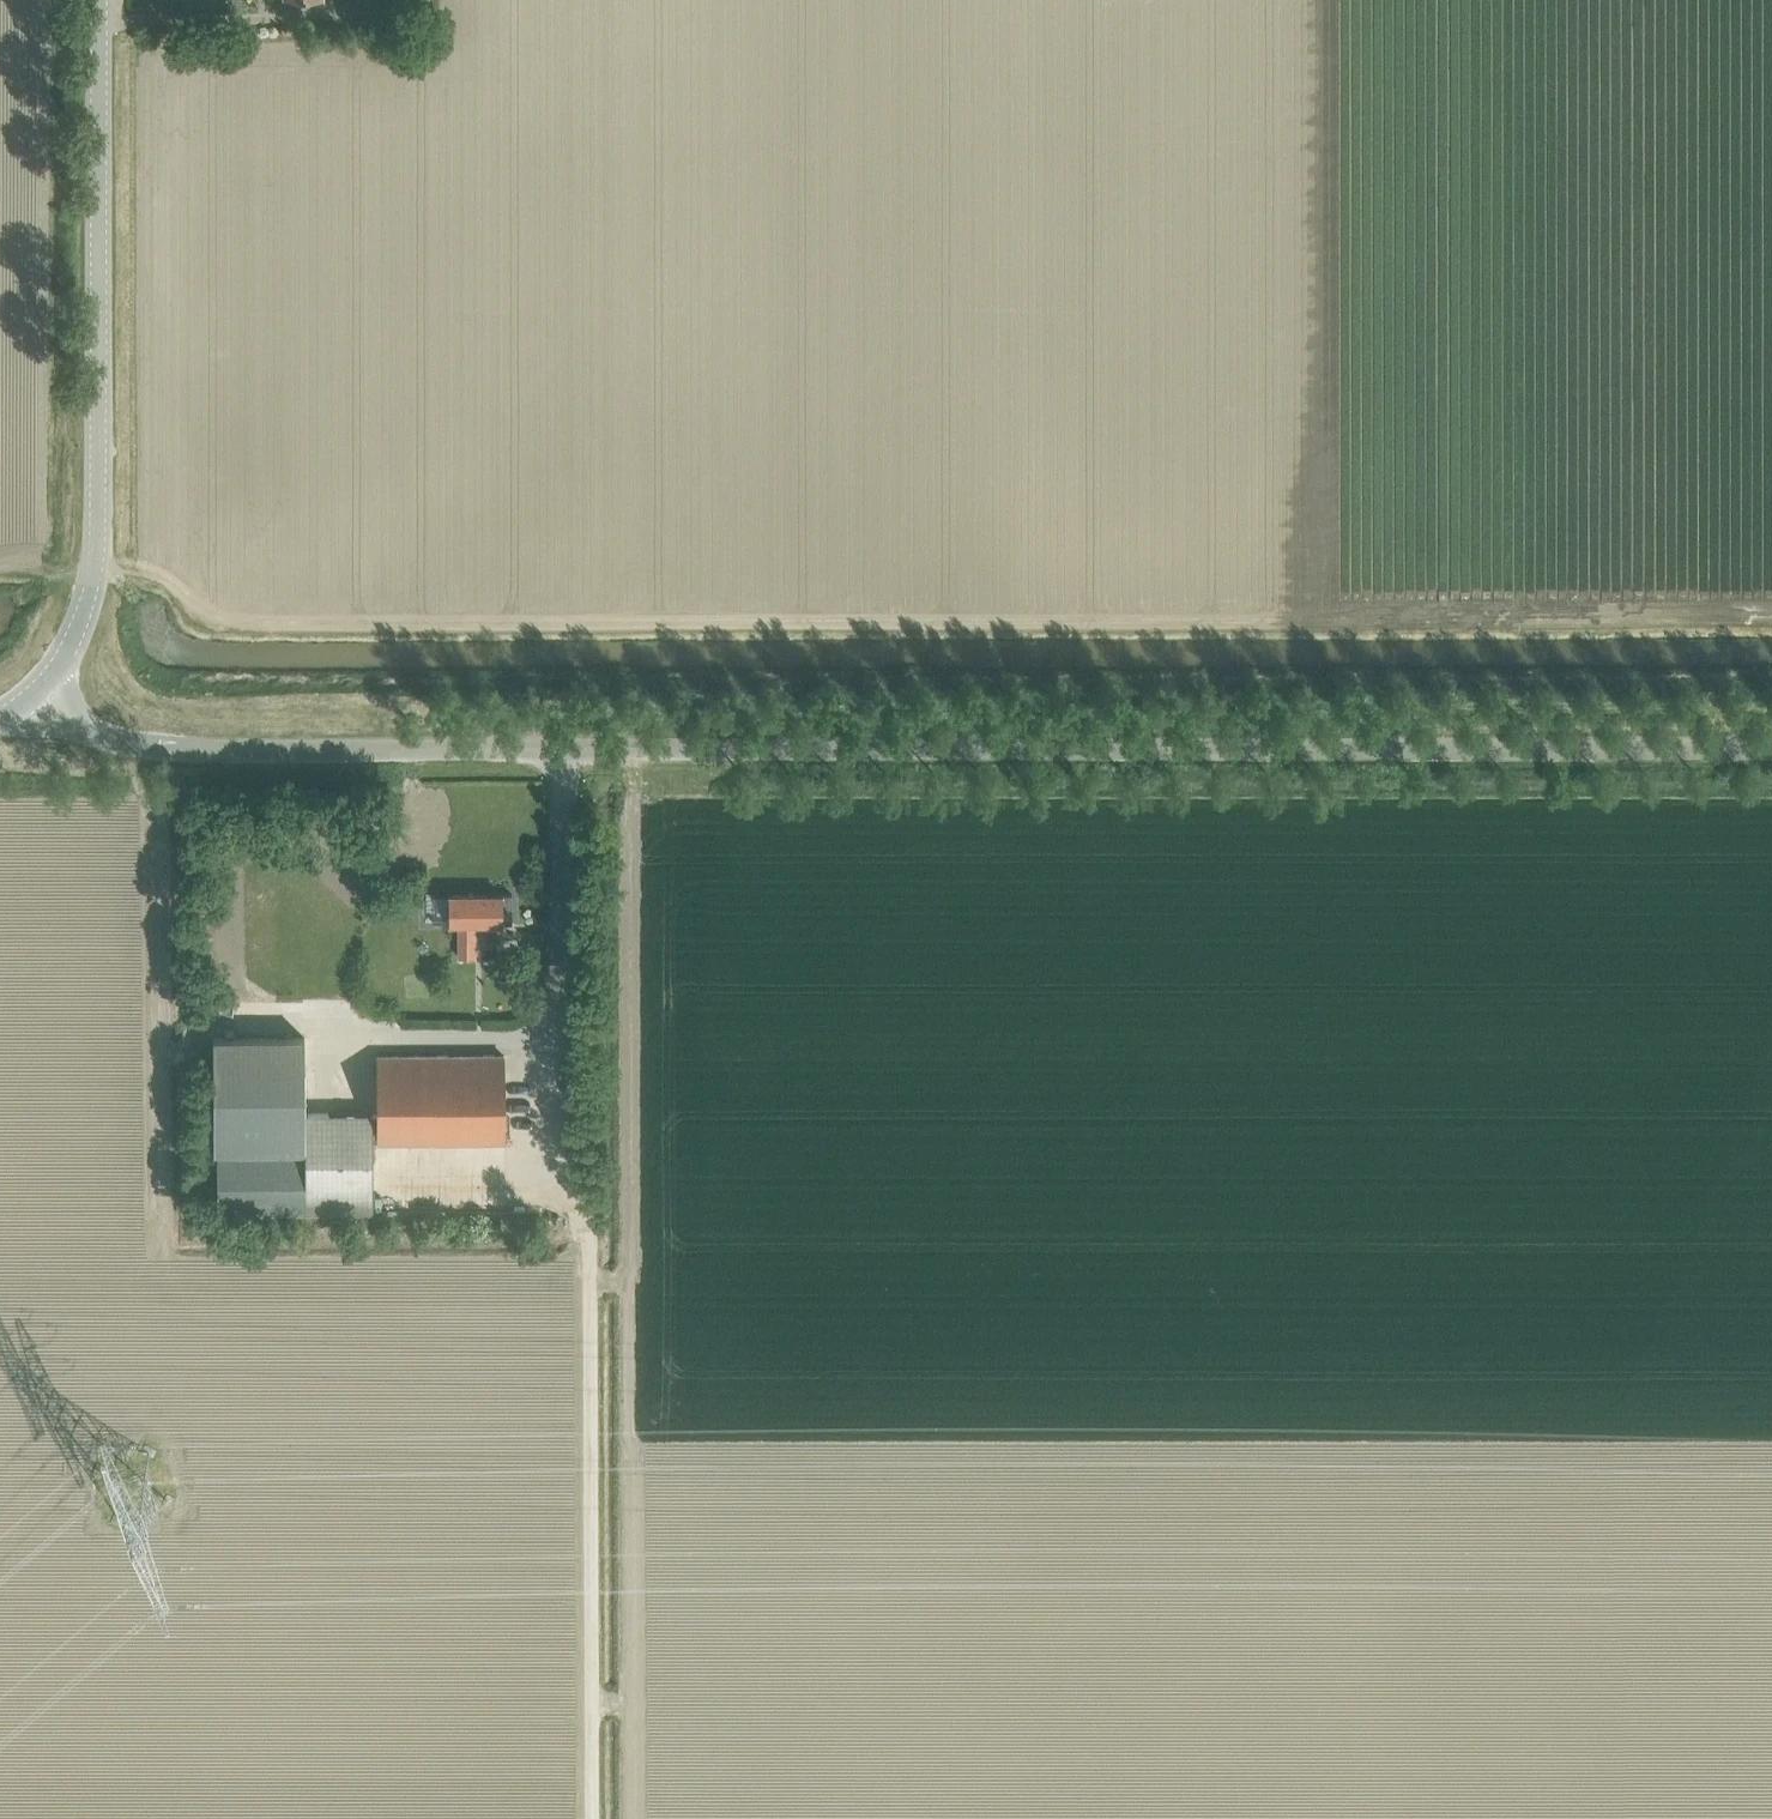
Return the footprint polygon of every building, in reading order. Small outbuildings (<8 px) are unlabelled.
[(344,18),(344,21),(378,21),(378,0),(343,0),(344,18)] [(589,859),(589,844),(577,844),(577,859),(589,859)] [(502,894),(448,895),(449,923),(458,923),(459,943),(459,957),(475,957),(475,943),(475,923),(502,922),(512,922),(512,893),(502,894)] [(217,1035),(217,1153),(305,1153),(305,1113),(305,1035),(217,1035)] [(305,1153),(217,1153),(217,1211),(372,1211),(372,1140),(377,1140),(377,1143),(503,1142),(503,1056),(377,1056),(377,1113),(308,1113),(305,1113),(305,1153)]
